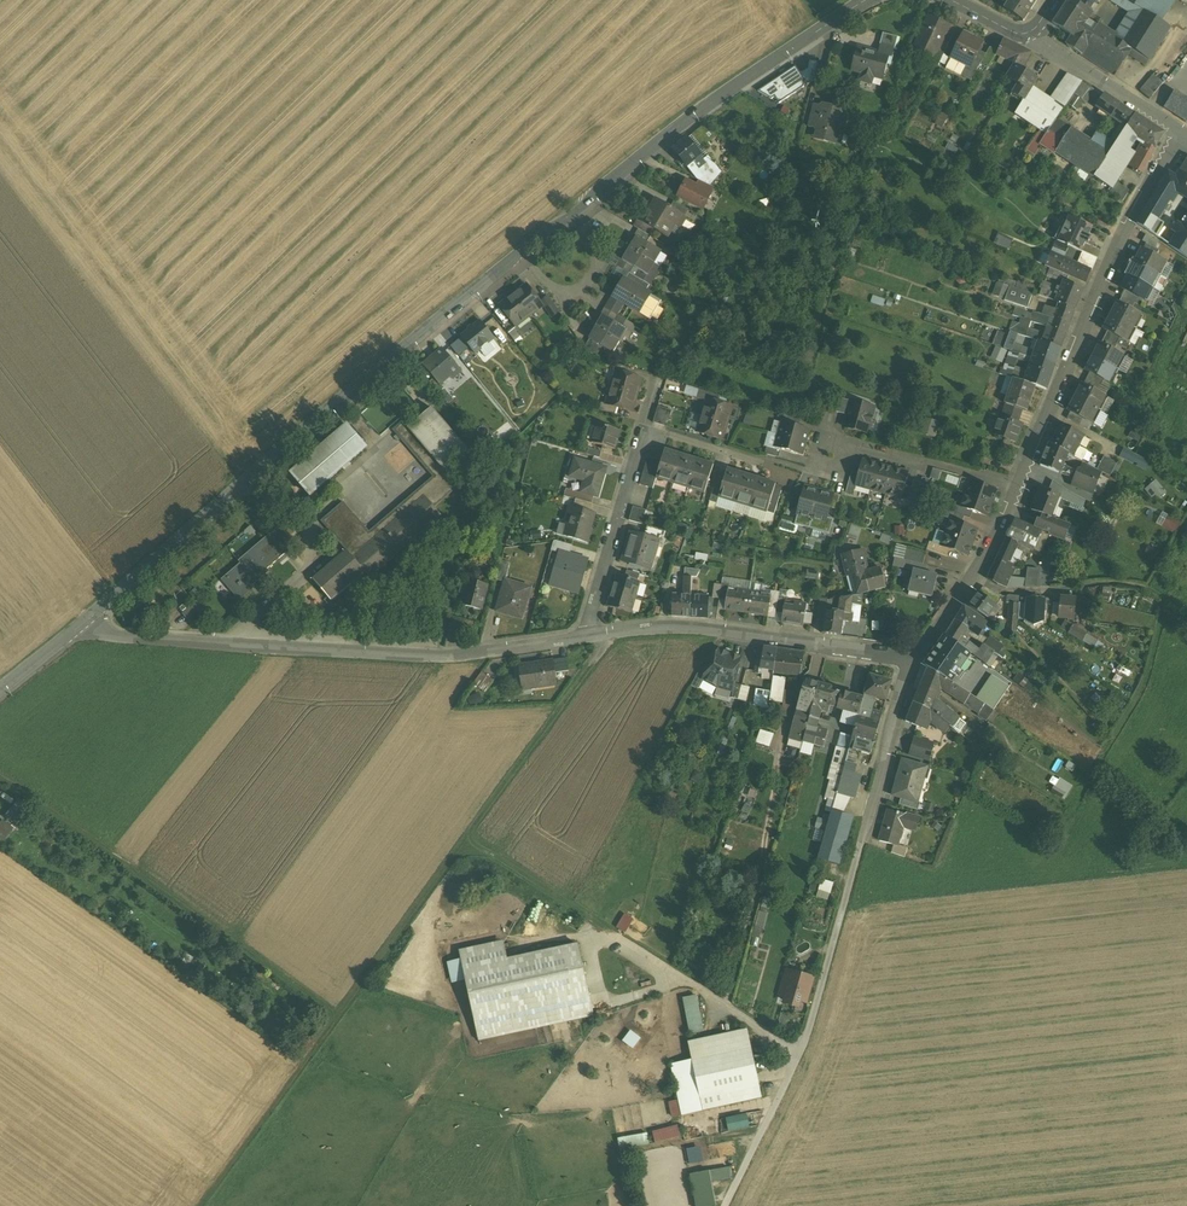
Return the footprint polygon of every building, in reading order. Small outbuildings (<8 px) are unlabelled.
[(1036,0),(1002,0),(1007,4),(1004,9),(1023,22),(1037,1),(1036,0)] [(1053,24),(1073,37),(1082,24),(1090,12),(1079,4),(1072,0),(1069,0),(1053,24)] [(1079,4),(1090,12),(1098,0),(1082,0),(1079,4)] [(1134,6),(1143,11),(1160,21),(1174,0),(1138,0),(1134,6)] [(1160,21),(1143,11),(1123,43),(1120,47),(1129,54),(1147,65),(1170,28),(1160,21)] [(949,27),(929,17),(915,48),(934,57),(937,51),(949,27)] [(1082,24),(1073,37),(1067,45),(1081,55),(1094,32),(1082,24)] [(1123,43),(1097,27),(1094,32),(1081,55),(1115,76),(1129,54),(1120,47),(1123,43)] [(983,42),(964,32),(950,58),(951,58),(946,68),(961,75),(966,66),(970,68),(978,53),(983,42)] [(898,38),(883,34),(878,53),(889,56),(890,55),(893,56),(898,38)] [(1031,53),(1015,45),(1003,40),(997,53),(996,55),(1015,65),(1022,69),(1031,53)] [(878,53),(874,52),(874,51),(867,49),(866,50),(857,47),(851,71),(861,74),(859,79),(871,82),(872,77),(883,80),(889,56),(878,53)] [(997,53),(989,48),(985,56),(980,65),(987,69),(996,55),(997,53)] [(944,54),(937,51),(934,57),(929,65),(937,69),(944,54)] [(978,53),(970,68),(966,66),(961,75),(971,80),(980,65),(985,56),(978,53)] [(808,69),(800,74),(806,84),(813,79),(818,63),(810,60),(808,69)] [(1038,79),(1023,69),(1022,69),(1015,65),(1007,78),(1020,87),(1015,95),(1024,101),(1027,96),(1028,96),(1032,88),(1038,79)] [(775,96),(779,102),(806,84),(800,74),(795,68),(758,91),(772,98),(775,96)] [(1153,74),(1140,90),(1150,98),(1163,83),(1153,74)] [(1095,91),(1082,82),(1073,95),(1087,103),(1095,91)] [(1072,96),(1058,87),(1050,99),(1064,109),(1072,96)] [(1050,99),(1032,88),(1028,96),(1027,96),(1024,101),(1015,115),(1046,134),(1056,120),(1064,109),(1050,99)] [(1176,90),(1165,108),(1186,122),(1186,97),(1176,90)] [(1119,105),(1105,95),(1097,107),(1111,117),(1120,105),(1119,105)] [(1075,98),(1071,105),(1078,108),(1081,101),(1075,98)] [(1135,114),(1120,104),(1119,105),(1120,105),(1111,117),(1126,127),(1127,128),(1135,115),(1135,114)] [(822,107),(814,105),(809,127),(817,128),(822,108),(822,107)] [(835,108),(823,105),(822,107),(822,108),(817,128),(825,130),(825,131),(826,131),(824,140),(840,144),(847,116),(834,113),(835,108)] [(1164,132),(1135,114),(1135,115),(1127,128),(1126,127),(1125,129),(1146,143),(1155,149),(1164,133),(1164,132)] [(1071,129),(1056,120),(1046,134),(1040,142),(1056,152),(1071,129)] [(715,134),(702,127),(691,136),(700,146),(715,134)] [(1090,141),(1071,129),(1056,152),(1095,177),(1110,154),(1090,141)] [(1116,144),(1097,132),(1090,141),(1110,154),(1116,145),(1116,144)] [(701,156),(687,139),(674,149),(687,166),(701,156)] [(1144,148),(1141,146),(1130,165),(1142,172),(1148,162),(1149,163),(1153,157),(1151,156),(1155,149),(1146,143),(1144,148)] [(1110,154),(1095,177),(1112,188),(1112,189),(1117,182),(1129,164),(1126,162),(1131,154),(1116,145),(1110,154)] [(708,156),(704,159),(701,156),(687,166),(698,180),(700,181),(710,186),(721,172),(708,156)] [(1180,171),(1176,177),(1168,172),(1162,182),(1176,191),(1186,198),(1186,175),(1180,171)] [(710,186),(700,181),(697,187),(710,194),(713,187),(710,186)] [(697,187),(686,182),(679,195),(695,204),(697,201),(705,206),(711,194),(710,194),(697,187)] [(1130,190),(1117,182),(1112,189),(1112,188),(1110,192),(1123,201),(1130,190)] [(1150,232),(1176,191),(1162,182),(1136,223),(1150,232)] [(670,207),(656,199),(649,211),(674,226),(681,214),(670,207)] [(688,210),(674,201),(670,207),(681,214),(685,216),(688,210)] [(674,226),(649,211),(643,222),(642,223),(652,229),(667,238),(674,226)] [(681,214),(674,226),(679,229),(686,217),(685,216),(681,214)] [(1093,227),(1069,216),(1057,240),(1069,246),(1081,251),(1085,242),(1088,243),(1091,237),(1088,236),(1093,227)] [(1182,225),(1180,229),(1186,234),(1176,250),(1186,257),(1186,218),(1182,225)] [(652,229),(642,223),(643,222),(638,220),(634,227),(638,229),(648,235),(652,229)] [(1109,225),(1098,220),(1095,225),(1107,230),(1109,225)] [(1179,223),(1173,231),(1177,234),(1169,245),(1176,250),(1186,234),(1180,229),(1182,225),(1179,223)] [(648,235),(638,229),(634,235),(637,237),(647,243),(651,236),(648,235)] [(1000,232),(995,242),(1010,249),(1015,239),(1000,232)] [(1158,241),(1146,235),(1142,241),(1146,243),(1155,248),(1158,241)] [(647,243),(637,237),(630,249),(654,263),(661,251),(647,243)] [(1057,240),(1056,240),(1052,250),(1065,256),(1069,246),(1057,240)] [(1155,248),(1146,243),(1143,249),(1156,256),(1159,250),(1155,248)] [(654,263),(630,249),(623,261),(633,267),(630,273),(650,285),(651,286),(662,268),(654,263)] [(1143,249),(1142,249),(1135,262),(1157,274),(1166,278),(1173,266),(1164,261),(1156,256),(1143,249)] [(1097,258),(1082,252),(1077,265),(1091,271),(1097,258)] [(1049,253),(1044,265),(1049,267),(1054,255),(1049,253)] [(980,258),(967,254),(961,271),(971,274),(975,264),(977,265),(980,258)] [(1054,255),(1049,267),(1053,269),(1058,257),(1054,255)] [(1073,263),(1058,257),(1053,269),(1068,275),(1073,263)] [(623,261),(621,260),(617,266),(629,273),(630,273),(633,267),(623,261)] [(1157,274),(1135,262),(1128,275),(1150,287),(1157,274)] [(1077,265),(1073,263),(1068,275),(1086,283),(1091,271),(1077,265)] [(1059,273),(1049,269),(1046,276),(1057,280),(1059,273)] [(630,273),(629,273),(625,280),(645,292),(650,285),(630,273)] [(1068,277),(1059,273),(1057,280),(1065,283),(1066,281),(1068,277)] [(1150,287),(1128,275),(1121,288),(1125,290),(1143,300),(1150,287)] [(625,280),(624,280),(623,281),(624,281),(620,289),(618,288),(613,295),(609,302),(621,309),(625,303),(639,312),(649,295),(645,292),(625,280)] [(1035,286),(1017,280),(1015,289),(1032,294),(1035,286)] [(1084,289),(1066,281),(1065,283),(1057,302),(1059,303),(1075,310),(1084,289)] [(1009,287),(996,283),(994,289),(1007,293),(1009,287)] [(543,305),(526,284),(513,295),(529,316),(543,305)] [(1015,289),(1009,287),(1007,293),(1004,300),(1028,308),(1033,295),(1015,289)] [(1143,300),(1125,290),(1122,297),(1135,303),(1140,306),(1143,300)] [(529,316),(513,295),(500,305),(516,326),(529,316)] [(660,302),(649,295),(639,312),(650,318),(660,302)] [(548,297),(541,302),(552,317),(559,312),(548,297)] [(1135,303),(1122,297),(1119,303),(1131,310),(1135,303)] [(1058,307),(1037,299),(1033,311),(1043,315),(1045,311),(1055,314),(1058,307)] [(606,308),(617,315),(621,309),(609,302),(606,308)] [(1119,303),(1118,302),(1111,316),(1133,328),(1140,314),(1131,310),(1119,303)] [(1053,321),(1050,328),(1066,334),(1075,310),(1059,303),(1058,307),(1055,314),(1053,321)] [(1032,314),(1015,307),(1012,315),(1023,319),(1029,321),(1032,314)] [(606,308),(605,308),(601,315),(603,316),(603,315),(614,321),(617,315),(606,308)] [(1043,315),(1033,311),(1032,314),(1029,321),(1030,321),(1050,328),(1053,321),(1048,319),(1049,317),(1043,315)] [(614,321),(603,315),(603,316),(599,322),(601,323),(598,328),(620,341),(622,342),(629,331),(614,321)] [(1133,328),(1111,316),(1104,329),(1108,331),(1121,338),(1126,341),(1133,328)] [(1021,325),(1013,322),(1009,331),(1025,336),(1028,328),(1030,321),(1029,321),(1023,319),(1021,325)] [(476,354),(495,339),(480,321),(461,336),(470,347),(476,354)] [(522,339),(512,326),(506,331),(517,344),(522,339)] [(598,328),(594,334),(593,333),(589,339),(602,347),(613,353),(620,341),(598,328)] [(1048,335),(1028,328),(1025,336),(1040,342),(1045,343),(1048,335)] [(1066,334),(1050,328),(1048,335),(1045,343),(1061,349),(1066,334)] [(1009,335),(997,331),(992,344),(1004,348),(1006,341),(1009,335)] [(1121,338),(1108,331),(1104,338),(1117,344),(1121,338)] [(470,347),(461,336),(450,345),(459,356),(470,347)] [(1117,344),(1104,338),(1101,344),(1114,351),(1117,344)] [(602,347),(589,339),(585,347),(590,355),(596,357),(602,347)] [(1037,351),(1006,341),(1004,348),(1010,350),(1028,357),(1034,359),(1037,351)] [(1045,343),(1040,342),(1037,351),(1034,359),(1055,365),(1061,349),(1045,343)] [(1101,344),(1100,344),(1093,357),(1116,369),(1122,355),(1114,351),(1101,344)] [(461,371),(442,349),(424,365),(435,378),(440,384),(450,375),(453,378),(461,371)] [(1028,357),(1010,350),(1009,354),(1019,357),(1027,360),(1028,357)] [(1019,357),(1009,354),(1005,362),(1003,368),(1014,371),(1019,357)] [(1116,369),(1093,357),(1086,370),(1090,372),(1105,379),(1109,381),(1116,369)] [(1129,369),(1133,360),(1127,357),(1123,365),(1129,369)] [(1055,365),(1034,359),(1026,383),(1035,386),(1046,390),(1055,365)] [(629,368),(615,364),(613,371),(616,372),(627,375),(629,368)] [(1003,368),(1002,367),(1002,370),(1000,370),(999,374),(1006,376),(1014,379),(1022,382),(1024,375),(1014,371),(1003,368)] [(627,375),(616,372),(611,388),(637,395),(641,379),(627,375)] [(1105,379),(1090,372),(1087,378),(1099,385),(1101,386),(1105,379)] [(1014,379),(1006,376),(1000,393),(1008,396),(1014,379)] [(449,394),(435,378),(430,382),(444,398),(449,394)] [(1099,385),(1087,378),(1084,384),(1096,391),(1099,385)] [(1022,382),(1014,379),(1008,396),(1005,404),(1006,404),(1022,410),(1026,411),(1035,386),(1026,383),(1022,382)] [(1084,384),(1082,384),(1075,398),(1098,409),(1105,395),(1096,391),(1084,384)] [(637,395),(611,388),(606,404),(617,407),(632,411),(637,395)] [(720,396),(699,389),(696,398),(706,401),(707,400),(717,403),(720,396)] [(851,401),(839,398),(835,412),(847,415),(851,401)] [(1098,409),(1075,398),(1069,410),(1071,412),(1084,418),(1091,422),(1098,409)] [(717,403),(707,400),(706,401),(702,416),(727,424),(732,407),(717,403)] [(874,408),(851,401),(847,415),(844,427),(867,433),(874,408)] [(606,404),(601,403),(599,409),(615,414),(617,407),(606,404)] [(1022,410),(1006,404),(1001,417),(1018,423),(1022,410)] [(672,411),(658,406),(653,423),(667,427),(672,411)] [(470,453),(432,408),(409,427),(408,428),(447,473),(452,469),(470,453)] [(1084,418),(1071,412),(1067,418),(1080,425),(1084,418)] [(801,420),(784,415),(782,422),(799,427),(801,420)] [(727,424),(702,416),(697,432),(722,440),(727,424)] [(927,417),(921,432),(934,436),(940,421),(927,417)] [(1001,417),(999,417),(993,434),(1016,441),(1022,424),(1018,423),(1001,417)] [(439,483),(375,539),(343,502),(321,521),(346,550),(313,579),(331,600),(365,572),(369,577),(441,515),(434,507),(464,482),(452,469),(447,473),(408,428),(409,427),(403,421),(393,430),(439,483)] [(782,422),(781,422),(778,435),(806,442),(810,430),(799,427),(782,422)] [(620,431),(596,424),(591,443),(614,449),(620,431)] [(1085,435),(1062,424),(1057,435),(1079,446),(1085,435)] [(347,426),(291,474),(310,495),(366,447),(347,426)] [(806,442),(778,435),(774,447),(802,455),(806,442)] [(1079,446),(1057,435),(1051,445),(1068,454),(1074,457),(1073,457),(1081,461),(1086,452),(1085,450),(1086,450),(1079,446)] [(1002,448),(990,443),(985,456),(997,461),(1002,448)] [(1051,445),(1049,444),(1040,466),(1060,474),(1064,465),(1068,454),(1051,445)] [(780,451),(766,447),(764,454),(778,458),(780,451)] [(601,452),(588,448),(587,454),(600,458),(601,452)] [(1138,455),(1125,448),(1120,457),(1133,464),(1138,455)] [(681,455),(665,450),(661,461),(657,475),(656,478),(672,483),(681,455)] [(681,455),(672,483),(688,488),(697,460),(681,455)] [(648,457),(643,471),(650,473),(654,459),(648,457)] [(1117,463),(1104,457),(1097,470),(1101,472),(1110,476),(1117,463)] [(607,468),(575,458),(569,477),(587,482),(583,493),(591,496),(598,498),(607,468)] [(654,459),(650,473),(657,475),(661,461),(654,459)] [(878,463),(862,459),(858,473),(855,486),(870,490),(878,463)] [(713,465),(697,460),(688,488),(704,493),(712,469),(713,465)] [(893,468),(878,463),(870,490),(886,494),(893,468)] [(1083,463),(1080,471),(1078,471),(1074,479),(1072,485),(1088,491),(1092,482),(1096,483),(1101,472),(1097,470),(1083,463)] [(1064,465),(1060,474),(1074,479),(1078,471),(1064,465)] [(909,472),(893,468),(886,494),(901,499),(905,486),(909,472)] [(719,471),(712,469),(706,486),(714,489),(719,471)] [(743,475),(727,469),(725,473),(720,491),(718,498),(735,503),(743,475)] [(643,471),(639,485),(646,487),(650,473),(643,471)] [(719,471),(714,489),(720,491),(725,473),(719,471)] [(851,471),(846,492),(853,494),(855,486),(858,473),(851,471)] [(657,475),(650,473),(646,487),(653,489),(656,478),(657,475)] [(759,480),(743,475),(735,503),(751,508),(759,480)] [(929,479),(922,477),(921,482),(918,491),(925,493),(929,479)] [(775,485),(759,480),(751,508),(767,513),(774,488),(775,485)] [(998,490),(970,480),(966,494),(993,503),(998,490)] [(1153,499),(1163,492),(1155,480),(1145,487),(1153,499)] [(921,482),(914,481),(912,487),(912,488),(910,495),(916,497),(918,491),(921,482)] [(1068,491),(1053,481),(1049,491),(1060,496),(1058,499),(1073,504),(1076,496),(1068,491)] [(912,487),(905,486),(901,499),(901,500),(914,503),(916,497),(910,495),(912,488),(912,487)] [(781,490),(774,488),(767,512),(774,514),(781,490)] [(814,490),(805,488),(797,515),(811,519),(819,490),(816,489),(814,490)] [(1049,491),(1041,488),(1032,510),(1044,515),(1054,520),(1054,519),(1059,508),(1055,507),(1058,499),(1060,496),(1049,491)] [(720,491),(714,489),(710,500),(717,502),(718,498),(720,491)] [(824,493),(822,491),(819,490),(811,519),(809,528),(829,534),(833,519),(827,518),(829,508),(833,495),(832,495),(824,493)] [(583,493),(578,492),(576,498),(589,502),(591,496),(583,493)] [(840,496),(833,494),(832,495),(833,495),(829,508),(836,510),(840,496)] [(993,503),(966,494),(961,507),(972,511),(978,514),(979,511),(987,514),(989,513),(993,503)] [(592,504),(576,499),(573,507),(589,512),(592,504)] [(972,511),(961,507),(954,504),(951,512),(964,516),(970,518),(972,511)] [(573,507),(567,526),(571,527),(568,537),(587,543),(591,529),(590,528),(594,513),(589,512),(573,507)] [(639,509),(633,507),(629,521),(635,522),(639,509)] [(646,511),(639,509),(635,522),(642,524),(646,511)] [(951,512),(944,509),(941,516),(950,519),(951,519),(962,523),(964,516),(951,512)] [(1170,514),(1163,525),(1175,533),(1182,522),(1170,514)] [(1054,520),(1044,515),(1041,521),(1038,520),(1035,528),(1042,531),(1049,534),(1048,535),(1063,541),(1070,525),(1054,519),(1054,520)] [(962,523),(951,519),(950,519),(946,533),(973,542),(977,530),(976,528),(962,523)] [(1035,528),(1015,519),(1007,537),(1017,541),(1034,549),(1042,531),(1035,528)] [(666,531),(647,526),(645,535),(660,539),(661,537),(664,538),(666,531)] [(248,557),(222,580),(240,600),(252,589),(250,587),(266,574),(264,571),(288,550),(282,543),(284,540),(275,530),(246,555),(248,557)] [(645,535),(631,531),(621,562),(651,570),(660,539),(645,535)] [(973,542),(946,533),(941,546),(950,550),(966,556),(968,555),(973,542)] [(1017,541),(1007,537),(997,559),(1007,564),(1017,541)] [(573,546),(556,541),(554,541),(551,551),(560,553),(560,552),(570,555),(573,546)] [(950,550),(941,546),(929,542),(927,549),(947,556),(950,550)] [(915,548),(905,546),(902,559),(907,561),(923,564),(925,552),(915,548)] [(863,550),(842,556),(847,577),(852,575),(863,573),(867,572),(863,558),(865,555),(863,550)] [(570,555),(560,552),(560,553),(555,569),(562,571),(558,587),(578,593),(587,560),(570,555)] [(902,559),(894,558),(893,565),(905,568),(907,561),(902,559)] [(1007,564),(997,559),(988,579),(998,584),(1007,564)] [(510,564),(501,561),(496,580),(505,582),(510,564)] [(923,564),(907,561),(905,568),(913,570),(921,571),(923,564)] [(1007,564),(998,584),(1006,587),(1010,577),(1015,567),(1007,564)] [(701,571),(685,568),(684,577),(691,577),(696,577),(701,571)] [(867,572),(863,573),(868,591),(885,587),(880,568),(867,572)] [(1039,569),(1027,568),(1026,579),(1025,587),(1037,587),(1039,569)] [(921,571),(913,570),(909,589),(919,592),(932,595),(937,575),(921,571)] [(639,575),(626,571),(624,577),(637,581),(639,575)] [(863,573),(852,575),(857,594),(868,591),(863,573)] [(624,577),(616,575),(611,590),(635,597),(639,582),(637,581),(624,577)] [(684,577),(683,589),(691,590),(691,577),(684,577)] [(1026,579),(1010,577),(1006,587),(1025,587),(1026,579)] [(487,585),(469,580),(463,605),(481,610),(487,585)] [(509,581),(506,592),(507,593),(506,598),(501,596),(496,611),(522,619),(531,588),(509,581)] [(729,584),(722,583),(721,585),(719,599),(719,600),(726,601),(727,592),(728,592),(729,584)] [(721,585),(714,584),(712,598),(719,599),(721,585)] [(1002,596),(983,587),(979,592),(996,605),(1002,596)] [(635,597),(611,590),(607,606),(615,609),(628,612),(631,613),(635,597)] [(737,590),(737,593),(728,592),(727,592),(726,601),(724,609),(746,612),(749,592),(737,590)] [(779,592),(771,591),(770,598),(771,599),(769,607),(776,608),(778,599),(779,592)] [(761,593),(749,592),(746,612),(768,615),(769,607),(771,599),(770,598),(760,597),(761,593)] [(996,605),(979,592),(968,607),(987,618),(991,613),(996,605)] [(691,595),(673,594),(671,617),(690,617),(691,595)] [(709,596),(691,595),(690,617),(707,618),(709,596)] [(863,595),(852,596),(851,605),(861,606),(863,595)] [(1019,596),(1010,595),(1007,596),(1006,603),(1009,603),(1018,604),(1019,596)] [(852,596),(841,598),(839,612),(844,613),(844,614),(850,615),(850,613),(851,605),(852,596)] [(1076,599),(1060,597),(1059,603),(1058,616),(1058,617),(1074,618),(1076,599)] [(827,600),(826,607),(837,609),(837,612),(839,612),(841,598),(827,600)] [(786,600),(778,599),(776,608),(776,612),(783,613),(784,604),(785,604),(786,600)] [(827,600),(820,599),(819,607),(826,608),(826,607),(827,600)] [(1026,599),(1026,605),(1024,621),(1024,623),(1044,624),(1046,601),(1026,599)] [(194,603),(182,614),(192,625),(204,614),(194,603)] [(785,604),(784,604),(783,613),(782,621),(803,625),(806,605),(794,603),(794,606),(785,604)] [(1018,604),(1009,603),(1007,630),(1015,635),(1017,620),(1018,604)] [(1018,604),(1017,620),(1024,621),(1026,605),(1018,604)] [(861,606),(851,605),(850,613),(853,614),(852,622),(859,623),(861,606)] [(996,605),(991,613),(995,615),(1000,608),(996,605)] [(776,608),(769,607),(768,615),(775,616),(776,612),(776,608)] [(826,608),(819,607),(817,620),(824,621),(825,611),(826,608)] [(987,623),(963,607),(955,620),(969,629),(979,636),(987,623)] [(628,612),(615,609),(614,615),(626,619),(628,612)] [(837,613),(825,611),(824,621),(822,633),(841,635),(843,621),(844,614),(844,613),(839,612),(837,612),(837,613)] [(850,615),(844,614),(843,621),(852,622),(853,614),(850,613),(850,615)] [(474,623),(453,617),(449,631),(470,637),(474,623)] [(955,620),(945,636),(959,645),(961,641),(963,639),(964,637),(969,629),(955,620)] [(1087,634),(1072,626),(1068,633),(1082,642),(1087,634)] [(959,645),(945,636),(943,634),(932,651),(923,663),(928,667),(936,673),(946,679),(950,682),(954,676),(958,678),(964,670),(960,667),(970,652),(959,645)] [(1004,646),(990,636),(984,645),(992,651),(998,656),(1004,646)] [(992,651),(984,645),(983,645),(979,650),(963,639),(961,641),(959,645),(970,652),(984,662),(992,651)] [(777,649),(764,647),(763,652),(761,668),(774,670),(777,649)] [(704,676),(703,679),(717,687),(729,655),(728,654),(729,654),(720,649),(720,650),(719,649),(704,676)] [(791,651),(777,649),(774,670),(788,672),(791,651)] [(763,652),(758,651),(754,671),(760,672),(761,668),(763,652)] [(805,653),(791,651),(788,672),(801,673),(805,653)] [(992,651),(984,662),(991,667),(998,656),(992,651)] [(729,655),(717,687),(733,691),(734,684),(741,658),(740,658),(740,657),(731,654),(731,655),(729,655)] [(567,658),(552,660),(552,661),(554,673),(569,671),(567,658)] [(552,661),(519,665),(523,690),(532,689),(532,686),(555,682),(554,673),(552,661)] [(936,673),(928,667),(920,685),(940,693),(942,690),(946,679),(936,673)] [(774,670),(761,668),(760,672),(759,674),(773,676),(774,670)] [(493,681),(482,672),(473,684),(485,692),(493,681)] [(698,673),(691,686),(697,689),(703,679),(704,676),(698,673)] [(864,696),(860,708),(871,711),(875,697),(886,700),(891,681),(870,675),(864,696)] [(786,678),(773,677),(771,692),(784,694),(786,678)] [(950,682),(946,679),(942,690),(968,707),(967,709),(974,714),(976,712),(978,714),(984,704),(972,697),(950,682)] [(819,684),(805,680),(797,709),(799,710),(811,713),(819,684)] [(742,685),(734,684),(733,691),(731,698),(738,699),(742,685)] [(831,687),(828,686),(827,686),(819,684),(811,713),(808,725),(817,727),(823,704),(837,708),(841,693),(832,690),(832,689),(831,687)] [(940,693),(920,685),(913,703),(932,711),(934,706),(935,706),(937,701),(940,693)] [(771,692),(757,690),(754,705),(781,709),(784,694),(771,692)] [(794,692),(785,691),(781,716),(789,717),(794,692)] [(859,698),(850,695),(849,694),(843,692),(841,693),(837,708),(845,710),(842,722),(855,725),(860,708),(864,696),(860,695),(859,698)] [(959,719),(937,701),(935,706),(934,706),(932,711),(950,725),(953,728),(959,719)] [(932,711),(913,703),(906,721),(925,729),(929,718),(932,711)] [(993,709),(984,704),(978,714),(986,719),(993,709)] [(871,711),(860,708),(855,725),(849,748),(870,754),(882,714),(871,711)] [(811,713),(799,710),(796,723),(793,725),(789,738),(803,742),(803,741),(808,725),(811,713)] [(950,725),(932,711),(929,718),(945,731),(950,725)] [(959,719),(953,728),(960,733),(965,726),(966,725),(959,719)] [(984,730),(971,719),(966,725),(965,726),(977,735),(987,743),(992,736),(984,730)] [(1004,737),(989,724),(984,730),(992,736),(999,743),(1004,737)] [(817,727),(808,725),(803,741),(814,744),(815,737),(825,740),(828,730),(817,727)] [(771,746),(775,733),(760,729),(757,742),(771,746)] [(935,743),(914,737),(909,755),(930,761),(935,743)] [(848,750),(837,747),(827,779),(839,782),(848,750)] [(927,767),(902,760),(892,795),(903,798),(915,801),(919,789),(913,788),(915,779),(923,781),(927,767)] [(857,765),(846,762),(843,770),(855,773),(857,765)] [(855,773),(843,770),(837,793),(849,797),(855,799),(862,775),(855,773)] [(1053,790),(1065,798),(1073,786),(1061,778),(1053,790)] [(849,797),(837,793),(834,801),(847,804),(849,797)] [(915,801),(903,798),(901,805),(918,810),(920,802),(915,801)] [(19,799),(7,815),(18,823),(30,807),(19,799)] [(920,818),(888,809),(879,841),(893,845),(897,846),(897,845),(903,826),(916,830),(920,818)] [(853,818),(831,812),(818,858),(839,864),(853,818)] [(3,821),(0,824),(0,843),(2,844),(13,828),(3,821)] [(907,848),(897,845),(897,846),(893,845),(891,852),(905,857),(907,848)] [(817,897),(829,900),(835,881),(823,878),(817,897)] [(760,910),(753,936),(761,938),(768,912),(760,910)] [(618,927),(627,932),(635,917),(626,912),(618,927)] [(460,951),(464,969),(507,959),(503,941),(460,951)] [(507,959),(464,969),(479,1038),(592,1014),(577,944),(507,959)] [(798,975),(792,973),(790,978),(783,976),(778,994),(785,996),(784,1000),(788,1001),(789,1004),(793,1007),(798,1004),(799,1002),(800,1000),(806,1002),(812,979),(804,977),(802,973),(798,975)] [(689,1035),(704,1032),(697,996),(682,998),(689,1035)] [(747,1029),(688,1042),(692,1060),(692,1061),(751,1048),(747,1029)] [(630,1030),(622,1041),(633,1049),(641,1039),(630,1030)] [(751,1048),(692,1061),(692,1060),(671,1065),(682,1115),(762,1098),(751,1048)] [(725,1118),(728,1132),(749,1128),(746,1114),(725,1118)] [(680,1124),(654,1129),(656,1142),(683,1137),(680,1124)] [(619,1136),(621,1147),(651,1143),(650,1133),(619,1136)] [(694,1164),(703,1162),(701,1146),(692,1148),(692,1149),(687,1150),(689,1164),(694,1163),(694,1164)] [(728,1167),(709,1171),(711,1183),(730,1179),(728,1167)] [(690,1174),(696,1205),(716,1205),(711,1183),(709,1171),(690,1174)]
